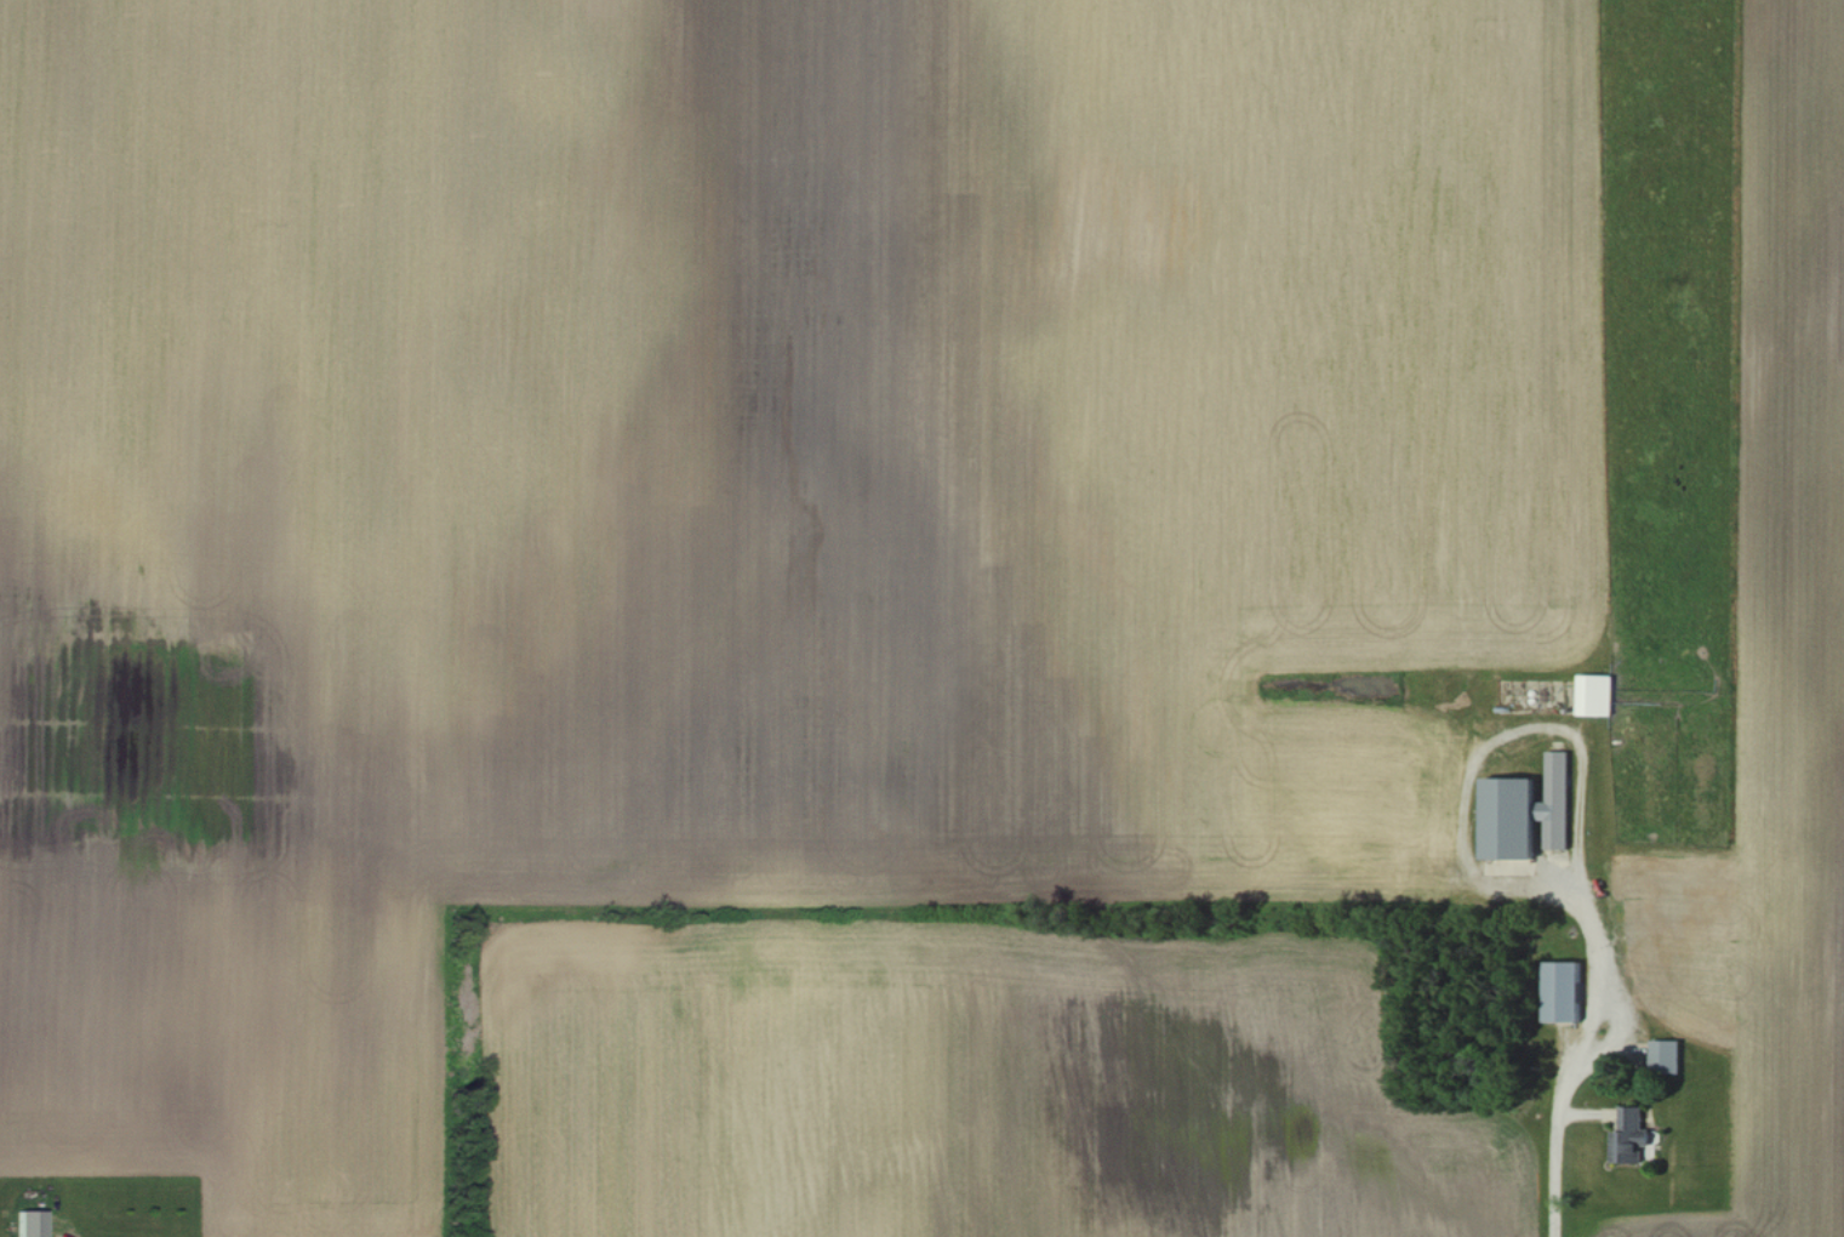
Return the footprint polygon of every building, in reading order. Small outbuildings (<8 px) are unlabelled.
[(1486,858),(1505,853),(1496,845),(1506,845),(1506,840),(1531,841),(1531,851),(1535,852),(1535,834),(1523,833),(1517,821),(1518,820),(1551,821),(1557,805),(1557,802),(1560,795),(1557,795),(1555,801),(1537,800),(1536,800),(1537,778),(1488,777),(1486,858)] [(1556,1011),(1546,1011),(1546,1020),(1579,1021),(1579,1004),(1556,1004),(1556,1011)]
